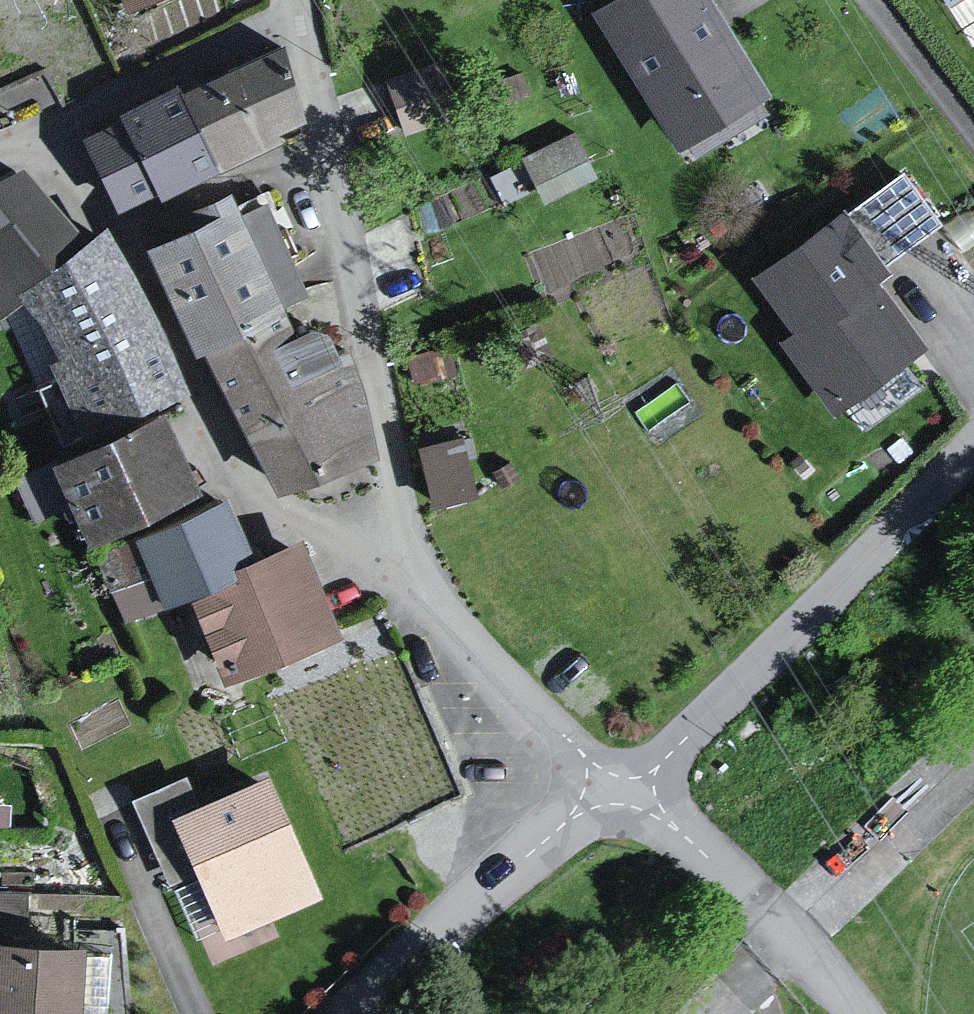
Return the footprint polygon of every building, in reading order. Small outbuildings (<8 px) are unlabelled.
[(121,15),(154,0),(113,0),(121,15)] [(581,23),(683,182),(777,122),(699,0),(618,0),(581,23)] [(938,19),(967,0),(926,0),(938,19)] [(173,94),(72,144),(110,222),(146,203),(153,210),(212,181),(304,127),(282,52),(173,94)] [(430,52),(389,65),(407,120),(448,106),(430,52)] [(529,104),(523,81),(484,91),(489,114),(529,104)] [(594,187),(574,143),(519,168),(540,212),(594,187)] [(2,306),(80,248),(10,174),(0,180),(0,305),(2,306)] [(158,242),(134,250),(182,364),(194,358),(271,318),(298,298),(254,198),(226,211),(219,197),(195,205),(190,196),(147,214),(158,242)] [(846,221),(766,282),(806,335),(789,348),(837,410),(921,347),(874,285),(887,275),(846,221)] [(80,248),(2,306),(62,456),(175,410),(127,328),(80,248)] [(271,318),(194,358),(267,498),(371,465),(346,355),(297,309),(271,318)] [(153,422),(33,474),(73,556),(195,512),(153,422)] [(462,446),(414,456),(427,516),(475,506),(462,446)] [(219,503),(195,512),(94,557),(116,627),(150,613),(182,603),(225,584),(221,577),(243,570),(219,503)] [(331,645),(295,552),(243,570),(221,577),(225,584),(182,603),(216,693),(331,645)] [(264,776),(160,826),(217,949),(326,903),(264,776)] [(0,950),(0,1013),(69,1013),(73,958),(0,950)]
